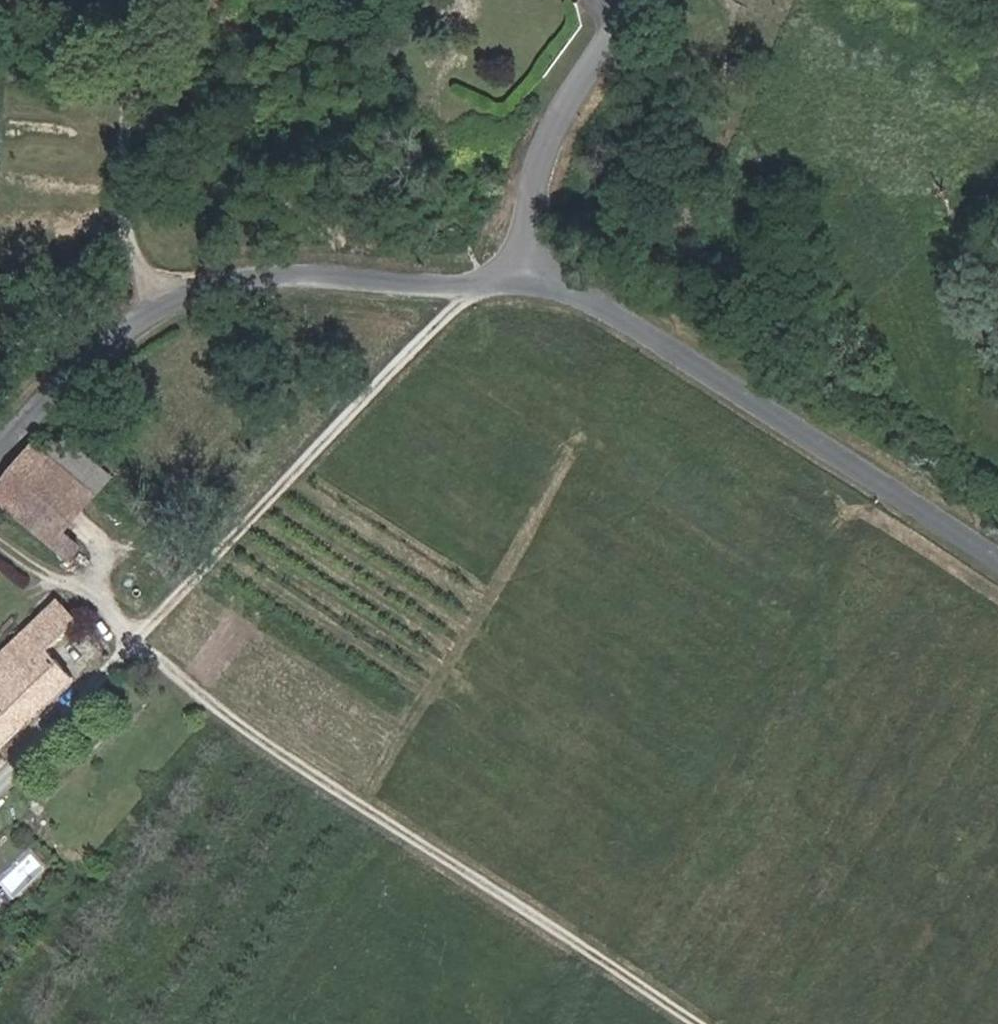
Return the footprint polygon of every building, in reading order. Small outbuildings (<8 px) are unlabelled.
[(109,476),(61,436),(46,455),(94,494),(109,476)] [(46,455),(33,444),(0,484),(0,503),(68,559),(80,546),(63,532),(94,494),(46,455)] [(78,622),(57,601),(4,651),(22,672),(0,696),(0,707),(20,728),(73,678),(47,650),(78,622)] [(22,672),(4,651),(0,655),(0,696),(22,672)] [(20,728),(0,707),(0,747),(20,728)]
